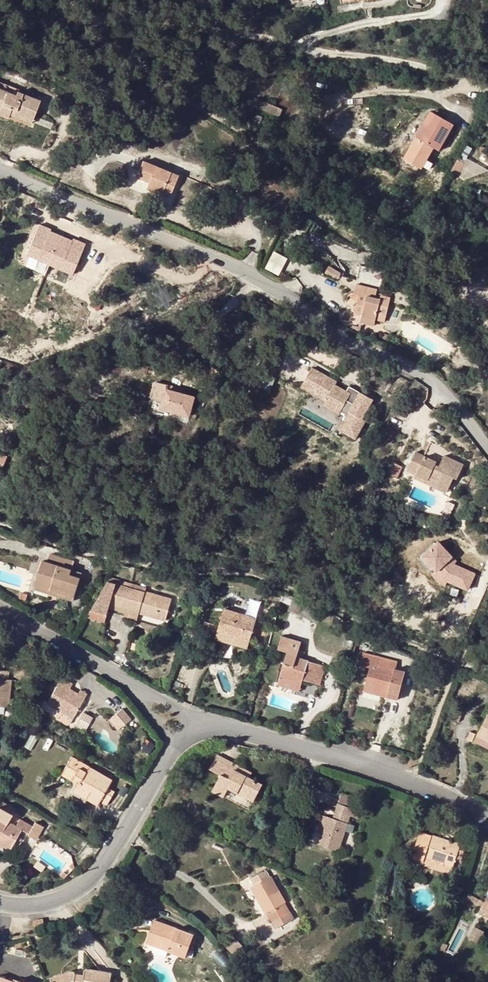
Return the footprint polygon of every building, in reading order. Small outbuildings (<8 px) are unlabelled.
[(17,92),(19,90),(0,82),(0,90),(16,96),(17,92)] [(0,110),(0,115),(9,119),(10,115),(13,107),(18,109),(17,111),(34,117),(40,101),(17,92),(16,96),(0,90),(0,105),(2,106),(0,110)] [(281,116),(284,108),(255,96),(252,105),(281,116)] [(32,123),(34,117),(17,111),(18,109),(13,107),(10,115),(32,123)] [(434,116),(427,129),(423,127),(415,141),(439,154),(454,128),(434,116)] [(466,162),(473,150),(468,147),(461,159),(466,162)] [(464,164),(458,160),(451,172),(458,175),(464,164)] [(138,173),(150,178),(149,182),(147,188),(162,194),(163,191),(171,194),(179,176),(143,162),(138,173)] [(137,177),(149,182),(150,178),(138,173),(137,177)] [(49,230),(40,226),(26,258),(69,276),(82,244),(72,240),(71,242),(48,233),(49,230)] [(280,274),(289,257),(276,250),(267,267),(280,274)] [(385,273),(361,267),(357,282),(382,288),(385,273)] [(361,319),(375,322),(376,320),(377,315),(386,318),(390,300),(382,297),(380,301),(376,300),(377,291),(356,286),(355,294),(359,295),(359,297),(354,315),(362,317),(361,319)] [(410,296),(397,292),(395,303),(410,308),(412,301),(408,299),(410,296)] [(325,404),(341,413),(343,409),(352,393),(348,390),(334,382),(335,380),(313,367),(302,386),(327,400),(325,404)] [(352,393),(343,409),(350,413),(351,411),(359,396),(362,391),(351,385),(348,390),(352,393)] [(191,397),(154,386),(147,408),(185,419),(191,397)] [(341,429),(357,438),(367,420),(364,418),(374,399),(362,391),(359,396),(351,411),(350,413),(341,429)] [(443,465),(422,455),(413,474),(423,479),(426,476),(441,482),(442,481),(457,487),(460,482),(464,484),(472,467),(452,458),(447,467),(446,470),(442,468),(443,465)] [(407,474),(397,470),(392,482),(402,486),(407,474)] [(426,476),(423,479),(454,493),(457,487),(442,481),(441,482),(426,476)] [(458,504),(451,502),(446,514),(453,517),(458,504)] [(458,563),(439,545),(424,561),(439,574),(434,580),(443,588),(446,590),(448,585),(467,592),(474,574),(455,566),(458,563)] [(74,561),(51,554),(49,563),(45,573),(40,572),(35,586),(59,592),(57,597),(66,599),(67,595),(75,597),(82,573),(71,571),(74,561)] [(45,573),(49,563),(43,561),(40,572),(45,573)] [(147,587),(110,577),(108,581),(146,592),(147,587)] [(146,592),(108,581),(92,610),(108,614),(110,608),(111,605),(136,611),(137,607),(141,608),(140,613),(166,620),(172,600),(146,592)] [(59,592),(35,586),(34,589),(57,597),(59,592)] [(292,605),(294,597),(284,593),(282,602),(292,605)] [(313,620),(318,608),(304,602),(299,614),(313,620)] [(125,613),(124,616),(138,620),(140,613),(141,608),(137,607),(136,611),(111,605),(110,608),(125,613)] [(225,609),(220,626),(216,639),(227,642),(229,635),(251,642),(258,619),(225,609)] [(108,614),(92,610),(88,616),(107,621),(108,614)] [(201,635),(216,639),(220,626),(205,622),(201,635)] [(227,642),(249,648),(251,642),(229,635),(227,642)] [(320,684),(325,666),(303,659),(298,658),(300,650),(303,642),(282,636),(279,649),(288,652),(281,678),(298,682),(300,679),(304,680),(320,684)] [(400,700),(405,671),(395,669),(394,674),(378,670),(379,665),(381,658),(363,653),(361,665),(371,667),(366,686),(389,692),(388,696),(400,700)] [(378,670),(394,674),(395,669),(379,665),(378,670)] [(9,707),(12,680),(8,680),(10,672),(0,671),(0,706),(9,707)] [(78,695),(70,690),(74,683),(63,676),(59,683),(47,703),(74,718),(87,694),(81,690),(78,695)] [(298,682),(281,678),(279,685),(300,691),(304,680),(300,679),(298,682)] [(388,696),(389,692),(366,686),(364,692),(382,696),(382,695),(388,696)] [(119,710),(113,717),(122,726),(128,720),(119,710)] [(458,710),(454,719),(460,721),(464,713),(458,710)] [(478,735),(487,740),(487,715),(478,735)] [(471,732),(467,739),(473,742),(476,735),(471,732)] [(252,779),(236,771),(238,765),(219,755),(211,770),(223,777),(215,792),(227,798),(232,789),(256,802),(264,785),(252,779)] [(113,781),(72,757),(62,774),(76,782),(90,791),(85,798),(98,805),(100,800),(107,804),(114,792),(108,788),(113,781)] [(236,771),(252,779),(255,774),(238,765),(236,771)] [(85,798),(90,791),(76,782),(72,790),(70,792),(84,800),(85,798)] [(356,800),(341,795),(339,804),(353,809),(356,800)] [(341,813),(339,820),(334,819),(327,817),(322,833),(318,843),(340,851),(353,809),(339,804),(336,811),(341,813)] [(10,849),(16,838),(21,829),(24,831),(29,834),(28,835),(36,840),(43,827),(36,823),(34,826),(21,819),(17,826),(9,821),(13,815),(0,807),(0,843),(4,845),(10,849)] [(323,815),(318,832),(322,833),(327,817),(323,815)] [(19,839),(24,831),(21,829),(16,838),(19,839)] [(425,857),(454,866),(462,840),(455,838),(453,843),(440,839),(440,837),(421,832),(413,858),(419,860),(420,855),(425,857)] [(454,866),(425,857),(424,862),(453,871),(454,866)] [(271,877),(269,878),(265,871),(260,874),(263,881),(254,886),(253,887),(272,923),(291,913),(271,877)] [(263,881),(260,874),(250,879),(254,886),(263,881)] [(481,904),(483,900),(469,894),(467,897),(481,904)] [(276,929),(294,919),(291,913),(272,923),(276,929)] [(195,934),(155,920),(147,943),(156,946),(157,943),(171,948),(169,951),(187,957),(195,934)] [(485,931),(475,925),(470,936),(480,941),(485,931)] [(51,979),(52,981),(111,981),(112,974),(88,969),(85,972),(84,975),(76,974),(75,973),(73,972),(51,979)]
